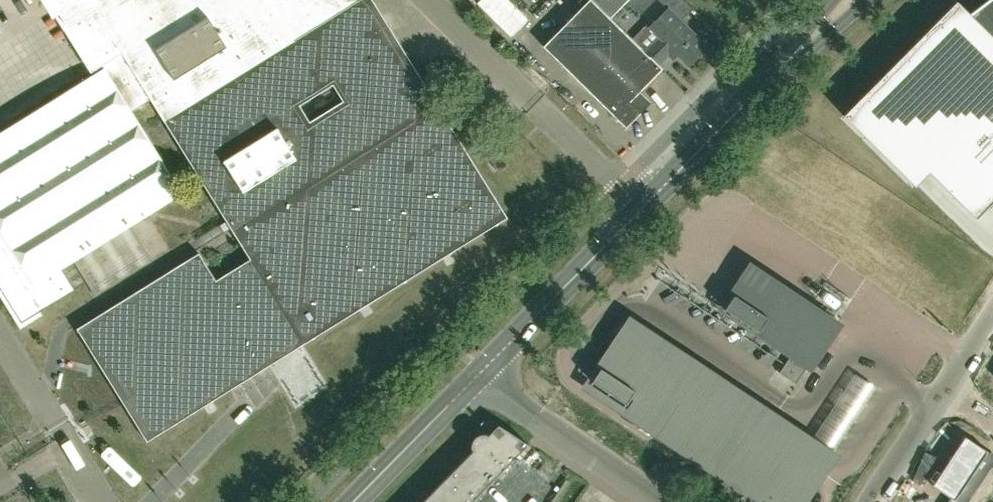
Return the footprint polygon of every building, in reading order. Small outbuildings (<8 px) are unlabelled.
[(293,347),(295,344),(295,340),(299,338),(303,344),(507,217),(418,74),(373,0),(52,0),(60,13),(69,27),(75,23),(101,66),(104,70),(0,134),(0,288),(11,305),(7,307),(20,329),(43,315),(40,311),(75,290),(62,268),(74,261),(149,214),(155,211),(182,194),(131,112),(152,100),(220,211),(223,215),(226,220),(227,221),(225,223),(222,224),(221,227),(223,230),(226,230),(228,228),(231,228),(237,237),(251,259),(216,281),(205,264),(202,259),(199,253),(77,328),(147,441),(231,389),(269,365),(265,359),(286,346),(289,348),(293,347)] [(586,3),(542,47),(626,128),(641,112),(630,101),(662,69),(658,64),(635,42),(611,18),(629,0),(583,0),(586,3)] [(969,13),(992,37),(992,0),(987,0),(969,13)] [(915,186),(929,172),(976,218),(992,201),(992,37),(969,13),(957,1),(843,115),(915,186)] [(639,38),(635,42),(658,64),(672,49),(689,65),(707,46),(668,8),(655,21),(653,18),(648,23),(650,26),(639,38)] [(509,166),(500,151),(490,157),(499,172),(509,166)] [(781,351),(790,357),(791,356),(808,367),(809,365),(818,351),(821,346),(834,328),(749,272),(737,291),(725,309),(783,348),(781,351)] [(621,338),(607,359),(592,381),(774,501),(801,501),(808,492),(821,471),(621,338)] [(790,357),(779,373),(796,384),(808,367),(791,356),(790,357)] [(513,460),(528,444),(499,424),(488,435),(486,434),(484,433),(482,433),(481,434),(479,434),(477,435),(476,437),(474,438),(473,439),(472,441),(472,443),(471,445),(471,447),(472,448),(473,450),(432,492),(430,490),(427,491),(423,492),(421,493),(419,495),(417,498),(417,500),(417,501),(472,501),(513,460)] [(932,485),(950,497),(947,501),(968,501),(990,469),(980,462),(988,451),(965,435),(932,485)]
